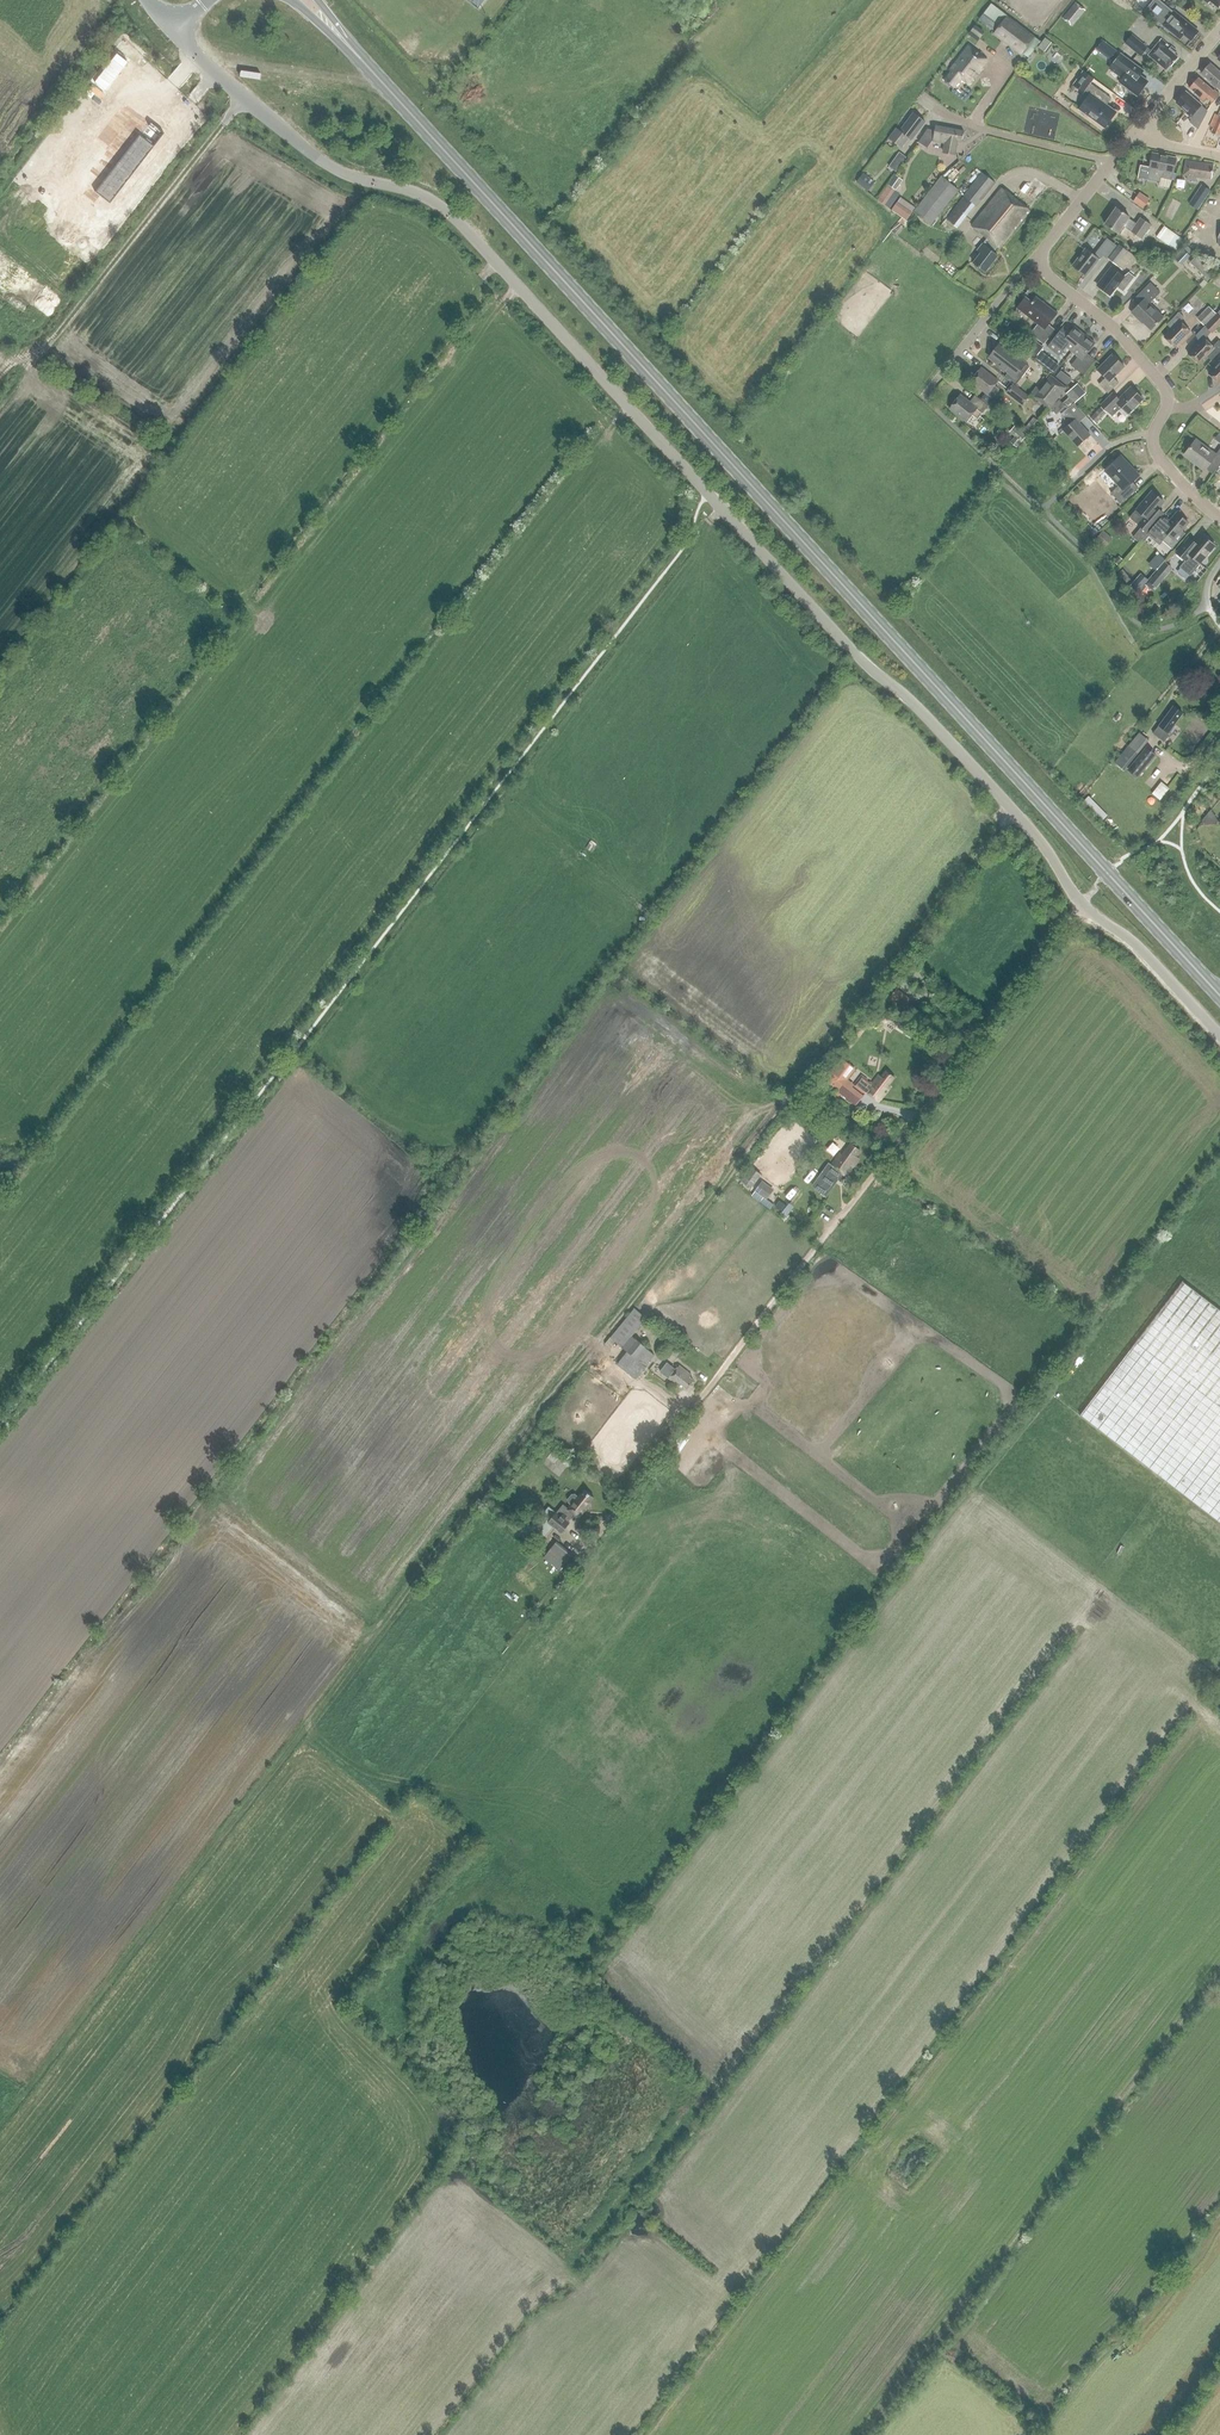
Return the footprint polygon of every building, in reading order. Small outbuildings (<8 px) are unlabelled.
[(1063,18),(1072,25),(1085,10),(1076,2),(1063,18)] [(1149,15),(1149,16),(1154,20),(1155,19),(1159,23),(1159,24),(1161,26),(1163,24),(1166,27),(1165,28),(1169,32),(1170,31),(1180,38),(1184,34),(1191,40),(1198,32),(1190,25),(1191,24),(1184,19),(1176,13),(1176,14),(1173,11),(1171,13),(1161,6),(1160,8),(1157,5),(1149,15)] [(1021,55),(1034,37),(1005,16),(992,34),(1021,55)] [(1175,51),(1161,40),(1152,50),(1132,34),(1125,43),(1141,56),(1145,52),(1166,69),(1170,65),(1171,66),(1177,58),(1173,54),(1175,51)] [(1116,52),(1103,42),(1098,49),(1111,59),(1116,52)] [(968,44),(949,70),(950,71),(944,80),(954,89),(961,80),(969,86),(989,60),(968,44)] [(1144,71),(1131,62),(1121,54),(1110,69),(1123,79),(1121,81),(1131,89),(1130,90),(1137,95),(1137,94),(1138,94),(1139,93),(1140,94),(1145,88),(1144,87),(1148,82),(1140,76),(1144,71)] [(1210,64),(1202,74),(1211,81),(1210,83),(1219,91),(1219,72),(1210,64)] [(1090,83),(1094,78),(1084,71),(1073,86),(1083,93),(1085,90),(1090,94),(1080,109),(1105,127),(1116,112),(1106,105),(1111,98),(1090,83)] [(1219,95),(1219,94),(1214,90),(1213,91),(1198,78),(1190,88),(1199,96),(1198,98),(1203,102),(1208,98),(1214,103),(1219,95)] [(1187,111),(1186,112),(1194,119),(1191,122),(1198,129),(1207,110),(1186,92),(1177,102),(1187,111)] [(1219,136),(1219,133),(1219,116),(1215,114),(1210,127),(1213,128),(1211,133),(1219,136)] [(921,127),(919,125),(922,121),(914,115),(901,131),(898,128),(889,139),(902,149),(910,139),(911,140),(921,127)] [(140,135),(95,192),(109,203),(164,134),(151,123),(141,136),(140,135)] [(944,144),(942,152),(956,155),(958,142),(962,142),(964,131),(935,126),(935,130),(927,129),(919,142),(928,148),(932,141),(944,144)] [(897,151),(889,167),(896,171),(905,155),(897,151)] [(1140,165),(1138,178),(1139,177),(1160,181),(1161,177),(1172,179),(1177,158),(1153,153),(1150,167),(1140,165)] [(1195,181),(1196,177),(1211,179),(1213,165),(1185,161),(1184,175),(1188,175),(1187,180),(1195,181)] [(983,172),(963,196),(964,196),(946,218),(957,227),(981,198),(982,198),(995,182),(983,172)] [(875,182),(864,173),(857,182),(868,191),(875,182)] [(903,180),(897,176),(889,185),(896,190),(903,180)] [(942,176),(914,212),(931,225),(959,189),(942,176)] [(1202,184),(1189,204),(1198,210),(1211,190),(1202,184)] [(895,190),(888,185),(878,200),(885,205),(895,190)] [(1002,188),(971,226),(987,239),(983,244),(982,244),(977,250),(981,253),(974,262),(985,271),(998,256),(993,252),(998,247),(1000,249),(1030,211),(1002,188)] [(1148,201),(1138,194),(1133,202),(1143,209),(1148,201)] [(907,220),(913,212),(897,202),(892,209),(907,220)] [(1128,219),(1129,217),(1116,208),(1105,224),(1118,233),(1123,226),(1141,239),(1151,225),(1140,218),(1136,224),(1128,219)] [(1184,240),(1164,226),(1157,237),(1176,250),(1184,240)] [(1086,249),(1073,266),(1086,276),(1103,255),(1107,258),(1116,246),(1107,240),(1095,256),(1086,249)] [(1128,252),(1119,245),(1109,260),(1117,266),(1128,252)] [(1176,259),(1181,265),(1190,256),(1184,250),(1176,259)] [(1190,263),(1205,277),(1212,270),(1197,256),(1190,263)] [(1123,277),(1111,267),(1097,285),(1111,295),(1117,287),(1125,293),(1125,292),(1124,292),(1135,277),(1129,272),(1129,273),(1123,277)] [(1151,283),(1134,300),(1139,305),(1132,312),(1139,320),(1140,319),(1152,329),(1163,317),(1149,304),(1161,292),(1151,283)] [(1057,313),(1036,297),(1032,303),(1026,298),(1013,314),(1014,314),(1018,308),(1039,324),(1032,333),(1044,343),(1055,329),(1049,324),(1057,313)] [(1216,313),(1209,306),(1197,318),(1204,325),(1216,313)] [(1191,331),(1180,322),(1185,317),(1180,312),(1168,324),(1173,329),(1165,337),(1176,347),(1191,331)] [(1213,333),(1219,326),(1219,316),(1218,314),(1206,326),(1213,333)] [(1060,355),(1066,346),(1073,351),(1085,335),(1075,327),(1071,332),(1064,327),(1049,347),(1060,355)] [(1095,343),(1085,335),(1073,351),(1079,356),(1074,362),(1078,366),(1076,368),(1083,374),(1092,362),(1085,356),(1095,343)] [(1204,337),(1189,353),(1199,363),(1207,355),(1212,360),(1219,351),(1219,341),(1219,340),(1214,346),(1204,337)] [(1027,349),(1036,356),(1044,347),(1034,340),(1027,349)] [(997,364),(996,366),(1005,372),(1006,371),(1008,373),(1005,377),(1016,385),(1029,367),(1000,344),(989,358),(997,364)] [(1042,351),(1036,359),(1045,366),(1051,359),(1042,351)] [(1108,393),(1119,383),(1114,378),(1125,366),(1113,354),(1098,369),(1106,378),(1100,384),(1108,393)] [(1219,384),(1219,363),(1210,374),(1219,384)] [(981,368),(971,382),(992,398),(999,389),(994,385),(997,381),(981,368)] [(1062,381),(1067,386),(1072,380),(1067,375),(1062,381)] [(1066,388),(1051,376),(1035,396),(1050,409),(1066,388)] [(1007,393),(1023,405),(1030,397),(1013,384),(1007,393)] [(1113,416),(1121,407),(1128,414),(1143,399),(1131,387),(1119,400),(1112,393),(1101,405),(1113,416)] [(988,406),(975,395),(970,402),(961,394),(950,409),(967,422),(972,414),(978,419),(988,406)] [(1064,402),(1069,408),(1075,403),(1075,402),(1070,397),(1064,402)] [(1075,403),(1067,409),(1062,415),(1070,424),(1064,430),(1079,447),(1091,435),(1080,423),(1087,416),(1075,403)] [(1106,412),(1100,407),(1090,417),(1096,423),(1106,412)] [(1035,427),(1039,422),(1034,417),(1023,431),(1028,435),(1035,427)] [(1015,426),(1010,432),(1015,437),(1010,442),(1017,447),(1027,436),(1015,426)] [(1212,461),(1219,466),(1219,465),(1219,449),(1216,455),(1196,440),(1184,455),(1205,471),(1212,461)] [(1139,475),(1121,456),(1106,470),(1120,485),(1111,493),(1122,504),(1139,488),(1133,481),(1139,475)] [(1130,517),(1148,533),(1159,520),(1165,514),(1158,508),(1164,501),(1152,491),(1130,517)] [(1182,531),(1188,523),(1177,513),(1170,522),(1164,516),(1148,535),(1160,545),(1163,541),(1172,548),(1172,549),(1186,534),(1185,533),(1185,534),(1182,531)] [(1089,524),(1084,528),(1089,533),(1092,530),(1093,529),(1089,524)] [(1105,548),(1113,538),(1103,530),(1095,540),(1105,548)] [(1143,539),(1137,534),(1134,538),(1140,543),(1143,539)] [(1195,543),(1189,537),(1176,552),(1186,561),(1181,567),(1190,575),(1201,563),(1206,562),(1206,557),(1216,545),(1203,534),(1195,543)] [(1118,565),(1123,559),(1118,556),(1113,562),(1118,565)] [(1156,587),(1167,575),(1160,569),(1149,581),(1156,587)] [(1148,580),(1141,573),(1130,585),(1138,592),(1148,580)] [(1175,728),(1173,727),(1183,714),(1173,707),(1153,734),(1164,742),(1175,728)] [(1125,770),(1148,740),(1139,733),(1116,763),(1125,770)] [(1138,778),(1157,754),(1147,746),(1127,770),(1138,778)] [(1159,799),(1169,788),(1160,781),(1151,792),(1159,799)] [(1100,820),(1106,815),(1087,795),(1081,800),(1100,820)] [(1207,827),(1217,821),(1211,811),(1201,817),(1207,827)] [(880,1101),(891,1086),(888,1084),(894,1076),(886,1070),(881,1076),(878,1074),(871,1085),(862,1078),(855,1087),(865,1094),(866,1092),(880,1101)] [(825,1081),(847,1098),(853,1089),(831,1072),(825,1081)] [(843,1155),(841,1153),(816,1188),(826,1195),(838,1177),(837,1176),(840,1171),(846,1175),(859,1157),(856,1155),(860,1149),(851,1143),(843,1155)] [(751,1167),(741,1180),(752,1188),(762,1175),(751,1167)] [(755,1191),(766,1199),(774,1188),(762,1180),(755,1191)] [(780,1201),(775,1206),(779,1209),(784,1203),(780,1201)] [(1184,1282),(1081,1416),(1219,1523),(1219,1310),(1184,1282)] [(635,1308),(612,1338),(646,1365),(654,1355),(632,1337),(647,1318),(635,1308)] [(670,1379),(670,1378),(676,1382),(678,1380),(688,1388),(694,1380),(690,1376),(692,1374),(680,1365),(676,1369),(667,1362),(660,1371),(670,1379)] [(555,1451),(544,1462),(559,1476),(570,1465),(555,1451)] [(557,1513),(549,1522),(563,1532),(570,1522),(569,1521),(574,1514),(580,1518),(592,1503),(591,1502),(594,1498),(583,1489),(577,1497),(575,1495),(572,1495),(568,1500),(568,1502),(571,1505),(568,1509),(563,1505),(557,1513)] [(560,1540),(542,1562),(550,1569),(555,1563),(564,1570),(577,1554),(560,1540)]
